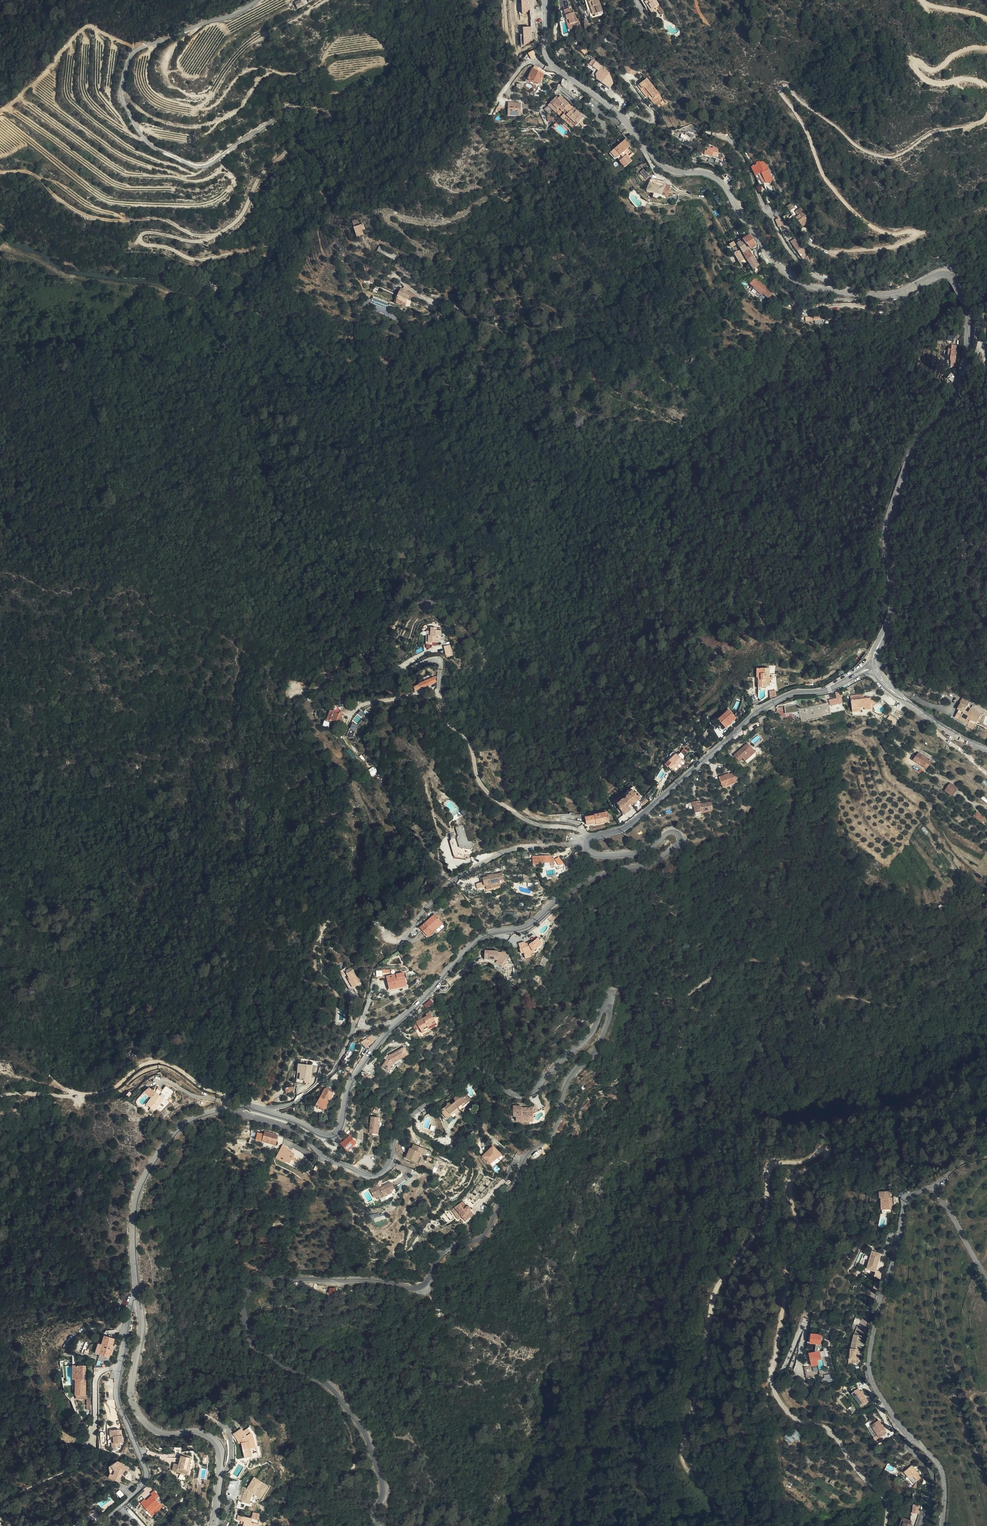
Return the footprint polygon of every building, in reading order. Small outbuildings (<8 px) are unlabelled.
[(522,13),(530,12),(529,0),(521,0),(522,13)] [(588,3),(590,2),(592,9),(591,10),(592,15),(600,12),(597,2),(599,2),(598,0),(587,0),(588,3)] [(639,5),(643,13),(646,11),(650,18),(656,14),(654,11),(657,9),(655,6),(655,5),(653,1),(651,2),(650,0),(647,0),(639,5)] [(573,29),(578,27),(573,14),(570,14),(569,12),(566,13),(564,9),(559,11),(563,22),(564,21),(568,31),(573,29)] [(657,9),(654,11),(656,14),(659,19),(663,17),(658,9),(657,9)] [(522,27),(523,34),(520,34),(521,44),(532,43),(531,26),(522,27)] [(569,61),(560,53),(559,55),(560,56),(559,57),(568,63),(569,61)] [(602,67),(592,61),(589,65),(599,71),(602,67)] [(545,78),(540,76),(534,73),(529,82),(540,88),(545,78)] [(650,96),(648,98),(653,104),(654,103),(655,104),(660,100),(659,98),(660,97),(646,79),(636,87),(640,91),(644,88),(650,96)] [(646,99),(648,98),(650,96),(644,88),(640,91),(646,99)] [(565,108),(569,104),(560,96),(553,103),(550,107),(554,111),(561,117),(564,114),(567,110),(565,108)] [(521,106),(508,105),(508,118),(520,119),(521,106)] [(554,111),(550,107),(546,111),(550,115),(554,111)] [(583,118),(573,108),(569,112),(567,110),(564,114),(561,117),(573,129),(575,126),(578,124),(580,121),(583,118)] [(604,139),(602,140),(599,144),(603,150),(609,145),(604,139)] [(625,139),(610,152),(616,158),(620,154),(623,157),(619,160),(624,166),(632,160),(628,156),(632,153),(628,148),(630,146),(625,139)] [(715,157),(717,146),(712,145),(712,147),(706,146),(706,151),(704,151),(704,155),(715,157)] [(763,161),(753,166),(763,184),(769,181),(770,183),(774,181),(763,161)] [(639,174),(646,181),(648,177),(643,171),(639,174)] [(663,183),(649,178),(647,186),(645,192),(653,194),(652,198),(659,199),(660,196),(664,198),(667,190),(661,188),(663,184),(663,183)] [(735,182),(731,179),(727,184),(731,188),(735,182)] [(786,210),(792,217),(793,216),(795,219),(791,221),(799,231),(807,225),(810,229),(815,225),(808,217),(807,218),(801,210),(797,213),(792,206),(786,210)] [(358,235),(357,231),(356,229),(359,228),(358,224),(355,225),(353,221),(347,222),(352,237),(358,235)] [(749,236),(742,240),(744,244),(746,247),(748,250),(749,249),(749,250),(755,246),(749,236)] [(796,240),(791,242),(802,260),(807,256),(796,240)] [(741,255),(748,251),(748,250),(746,247),(739,251),(741,255)] [(391,257),(375,248),(374,251),(390,260),(391,257)] [(750,253),(748,251),(741,255),(746,262),(753,257),(750,253)] [(738,253),(733,255),(736,261),(737,262),(740,267),(745,264),(738,253)] [(594,262),(587,257),(582,264),(589,269),(594,262)] [(759,266),(753,257),(746,262),(752,271),(759,266)] [(751,278),(742,290),(748,294),(756,283),(751,278)] [(756,283),(748,294),(755,300),(756,298),(762,303),(766,296),(771,300),(775,295),(770,291),(771,290),(758,280),(756,283)] [(410,294),(400,289),(394,303),(404,307),(407,302),(410,304),(412,299),(408,298),(410,294)] [(372,302),(387,307),(388,303),(373,297),(372,302)] [(958,350),(952,349),(948,359),(950,360),(949,365),(955,363),(958,350)] [(420,634),(420,647),(428,647),(428,645),(431,645),(431,638),(434,637),(434,631),(429,632),(429,630),(424,630),(423,634),(420,634)] [(447,657),(454,655),(451,644),(444,646),(447,657)] [(768,680),(768,663),(756,663),(755,673),(757,673),(757,682),(765,682),(765,680),(768,680)] [(430,678),(417,683),(419,687),(421,686),(422,687),(431,683),(430,678)] [(836,700),(830,702),(832,707),(842,704),(840,699),(839,693),(836,693),(838,699),(836,700)] [(848,711),(856,711),(856,708),(860,707),(860,710),(866,709),(866,705),(865,699),(860,699),(859,694),(847,695),(848,711)] [(956,718),(955,720),(964,726),(966,724),(970,727),(971,728),(978,718),(968,710),(965,714),(962,711),(968,703),(961,698),(958,704),(959,704),(955,709),(956,710),(953,715),(956,718)] [(796,713),(796,714),(798,718),(801,716),(802,718),(804,717),(810,719),(820,715),(821,711),(825,709),(825,707),(827,707),(825,701),(796,713)] [(734,702),(721,711),(728,720),(740,711),(734,702)] [(790,717),(793,716),(792,714),(796,713),(793,707),(781,712),(784,719),(790,717)] [(341,717),(328,710),(323,720),(326,722),(327,720),(338,725),(341,717)] [(793,716),(790,717),(792,723),(799,720),(800,723),(810,719),(804,717),(802,718),(801,716),(798,718),(796,714),(793,716)] [(762,722),(762,719),(760,717),(754,722),(757,726),(762,722)] [(352,732),(346,730),(344,736),(349,739),(352,732)] [(744,745),(735,753),(730,758),(735,764),(738,761),(741,764),(752,754),(744,745)] [(679,746),(675,750),(669,757),(671,759),(672,759),(676,762),(686,752),(679,746)] [(924,762),(911,753),(906,760),(918,769),(924,762)] [(369,770),(373,776),(378,772),(375,766),(369,770)] [(729,776),(726,777),(720,779),(719,778),(715,780),(719,790),(732,785),(729,776)] [(946,791),(940,786),(934,793),(941,798),(946,791)] [(630,791),(635,798),(640,794),(634,787),(630,791)] [(630,791),(628,788),(617,798),(619,800),(630,791)] [(624,808),(635,798),(630,791),(619,800),(622,803),(621,804),(624,808)] [(645,801),(651,796),(647,793),(642,798),(645,801)] [(697,816),(701,815),(701,813),(709,813),(708,804),(696,806),(696,802),(688,803),(688,807),(690,809),(691,815),(697,814),(697,816)] [(587,813),(588,820),(597,818),(598,820),(611,817),(609,807),(596,810),(596,811),(587,813)] [(982,823),(986,818),(977,810),(973,815),(982,823)] [(971,822),(963,816),(960,820),(968,826),(971,822)] [(473,838),(465,823),(458,826),(460,830),(453,833),(455,838),(454,839),(459,856),(471,856),(471,852),(476,852),(477,838),(473,838)] [(554,854),(537,854),(537,863),(539,863),(544,863),(544,861),(555,861),(555,863),(558,863),(558,856),(554,856),(554,854)] [(505,873),(498,874),(498,876),(495,876),(494,874),(491,875),(491,876),(489,877),(486,877),(487,882),(488,885),(489,885),(490,886),(490,889),(496,888),(495,887),(504,885),(504,883),(505,882),(504,880),(507,879),(505,873)] [(432,931),(433,932),(443,924),(435,914),(420,927),(427,935),(432,931)] [(544,939),(542,936),(538,939),(536,939),(529,942),(529,940),(527,940),(522,942),(523,946),(522,947),(524,951),(527,951),(529,956),(534,955),(535,953),(539,952),(540,951),(542,950),(543,947),(543,945),(545,943),(545,941),(544,939)] [(487,950),(486,956),(491,956),(491,959),(499,959),(500,960),(505,964),(508,959),(510,957),(503,952),(500,951),(498,952),(498,950),(487,950)] [(505,964),(500,960),(498,963),(504,967),(510,961),(508,959),(505,964)] [(344,972),(341,968),(335,972),(347,989),(357,983),(348,970),(344,972)] [(409,984),(407,971),(389,975),(392,988),(409,984)] [(424,1003),(426,1007),(434,1003),(431,999),(424,1003)] [(418,1023),(420,1028),(423,1027),(425,1032),(431,1029),(430,1028),(438,1024),(433,1014),(429,1016),(430,1018),(425,1020),(418,1023)] [(362,1044),(365,1047),(370,1043),(366,1039),(362,1044)] [(403,1057),(409,1053),(405,1046),(390,1055),(384,1064),(391,1068),(395,1061),(403,1057)] [(311,1081),(313,1064),(298,1063),(298,1072),(301,1072),(300,1080),(311,1081)] [(369,1072),(372,1068),(368,1065),(363,1071),(366,1073),(369,1072)] [(174,1089),(166,1082),(161,1088),(169,1094),(174,1089)] [(143,1089),(151,1094),(154,1089),(149,1086),(143,1089)] [(154,1089),(151,1094),(145,1103),(153,1108),(162,1094),(154,1089)] [(325,1089),(320,1097),(317,1102),(326,1106),(327,1105),(333,1094),(326,1089),(325,1089)] [(458,1102),(455,1104),(459,1109),(471,1100),(465,1093),(459,1098),(457,1098),(456,1099),(457,1100),(458,1102)] [(459,1109),(455,1104),(452,1106),(451,1105),(449,1104),(448,1105),(448,1107),(442,1112),(447,1118),(459,1109)] [(535,1120),(535,1106),(524,1107),(524,1105),(516,1105),(516,1115),(519,1115),(519,1121),(535,1120)] [(372,1131),(380,1132),(381,1124),(379,1124),(379,1119),(383,1120),(383,1116),(376,1114),(372,1131)] [(278,1142),(279,1135),(266,1131),(265,1134),(259,1132),(257,1139),(263,1141),(264,1139),(278,1142)] [(344,1143),(350,1150),(359,1143),(353,1135),(344,1143)] [(494,1145),(493,1145),(483,1156),(494,1166),(505,1155),(494,1145)] [(295,1164),(294,1166),(299,1168),(302,1161),(298,1158),(298,1157),(295,1156),(296,1154),(289,1150),(290,1149),(283,1146),(279,1155),(285,1157),(284,1159),(295,1164)] [(418,1149),(412,1148),(412,1149),(413,1150),(412,1153),(410,1152),(409,1156),(419,1160),(423,1152),(425,1153),(426,1153),(428,1147),(425,1149),(422,1150),(418,1149)] [(278,1157),(294,1166),(295,1164),(284,1159),(285,1157),(279,1155),(278,1157)] [(373,1184),(364,1188),(369,1198),(371,1197),(377,1194),(379,1196),(386,1192),(385,1191),(389,1188),(386,1183),(375,1188),(373,1184)] [(898,1206),(898,1195),(891,1195),(891,1197),(887,1197),(887,1206),(898,1206)] [(457,1208),(464,1217),(467,1221),(475,1215),(472,1211),(472,1209),(472,1208),(471,1207),(469,1207),(465,1201),(457,1208)] [(453,1210),(454,1212),(460,1220),(464,1217),(457,1208),(456,1207),(453,1210)] [(830,1253),(835,1242),(831,1240),(830,1242),(829,1242),(828,1245),(829,1246),(828,1247),(830,1248),(830,1250),(828,1249),(827,1251),(830,1253)] [(876,1252),(873,1251),(868,1269),(872,1270),(876,1271),(882,1254),(876,1252)] [(855,1359),(855,1363),(860,1363),(860,1350),(862,1343),(861,1342),(863,1336),(856,1334),(851,1348),(851,1350),(849,1350),(849,1359),(850,1359),(855,1359)] [(823,1336),(814,1335),(813,1344),(818,1345),(817,1353),(822,1352),(822,1348),(823,1345),(823,1336)] [(94,1351),(104,1338),(96,1336),(93,1345),(91,1344),(88,1354),(92,1355),(94,1351)] [(106,1339),(104,1338),(94,1351),(92,1355),(94,1356),(97,1350),(103,1342),(106,1339)] [(104,1345),(106,1339),(103,1342),(97,1350),(94,1356),(99,1357),(100,1353),(103,1354),(105,1345),(104,1345)] [(817,1353),(812,1354),(815,1367),(820,1365),(819,1359),(823,1358),(822,1352),(817,1353)] [(77,1366),(67,1365),(67,1379),(67,1395),(77,1395),(77,1366)] [(869,1402),(863,1394),(861,1392),(859,1389),(852,1393),(863,1407),(869,1402)] [(886,1430),(880,1421),(872,1425),(880,1438),(886,1434),(884,1431),(886,1430)] [(110,1437),(109,1441),(113,1441),(113,1438),(118,1438),(118,1430),(115,1430),(116,1425),(106,1424),(105,1429),(107,1429),(109,1430),(108,1437),(110,1437)] [(747,1424),(741,1428),(742,1429),(744,1433),(746,1432),(748,1434),(750,1433),(749,1431),(750,1430),(747,1424)] [(795,1437),(799,1440),(803,1435),(793,1427),(786,1437),(792,1442),(795,1437)] [(244,1459),(255,1455),(252,1445),(250,1445),(247,1436),(239,1428),(236,1431),(231,1428),(225,1435),(229,1438),(231,1445),(235,1444),(240,1457),(243,1457),(244,1459)] [(181,1471),(185,1459),(182,1458),(183,1454),(176,1451),(173,1460),(169,1459),(166,1466),(181,1471)] [(112,1478),(113,1473),(110,1472),(111,1469),(114,1470),(115,1465),(118,1466),(119,1461),(114,1460),(114,1459),(107,1456),(101,1462),(106,1468),(104,1476),(112,1478)] [(924,1477),(914,1465),(906,1472),(912,1479),(915,1476),(919,1481),(924,1477)] [(257,1494),(261,1485),(247,1478),(241,1489),(239,1489),(236,1501),(239,1501),(239,1503),(244,1504),(246,1493),(248,1494),(252,1496),(254,1492),(257,1494)] [(153,1492),(149,1487),(148,1487),(145,1489),(147,1491),(140,1496),(141,1497),(137,1501),(143,1508),(147,1505),(150,1508),(157,1502),(150,1494),(153,1492)] [(233,1516),(232,1522),(239,1522),(238,1525),(251,1525),(250,1523),(247,1523),(248,1518),(247,1518),(233,1516)]
